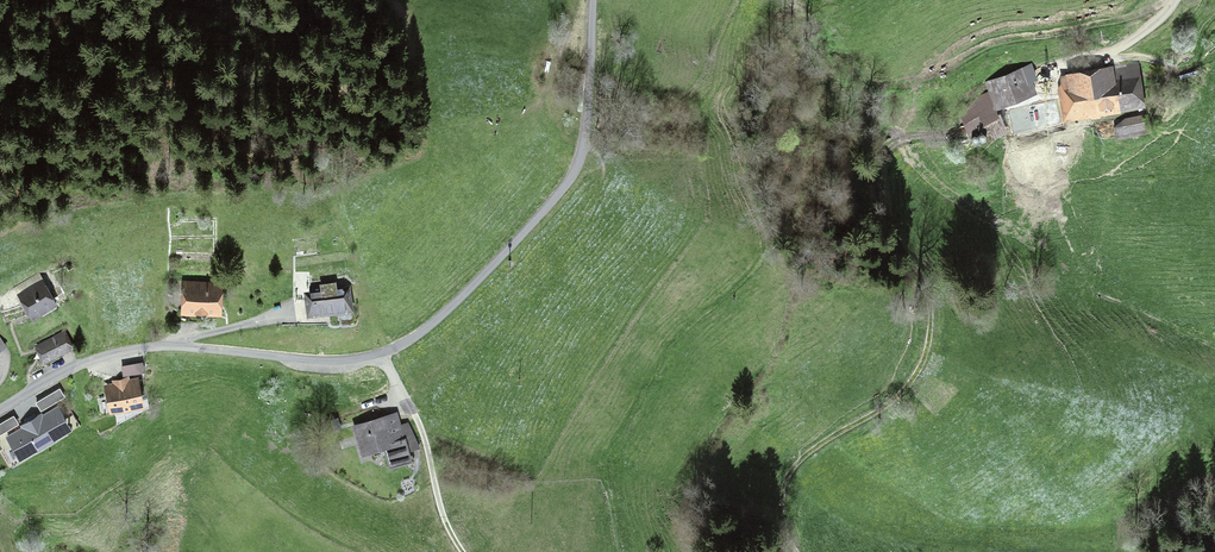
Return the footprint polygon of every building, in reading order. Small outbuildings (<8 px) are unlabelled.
[(1092,71),(1066,75),(1061,87),(1063,108),(1077,114),(1092,112),(1092,114),(1099,113),(1099,111),(1138,105),(1132,63),(1092,68),(1092,71)] [(999,102),(1033,90),(1025,67),(991,80),(999,102)] [(1030,108),(1013,110),(1000,115),(988,94),(962,111),(971,135),(989,131),(991,140),(1005,130),(1018,124),(1033,119),(1030,108)] [(1113,121),(1116,137),(1150,129),(1146,113),(1113,121)] [(307,298),(310,314),(350,308),(347,287),(335,289),(334,283),(321,284),(322,291),(314,292),(308,291),(308,274),(295,274),(295,298),(307,298)] [(51,300),(42,285),(24,296),(33,310),(51,300)] [(201,321),(202,309),(217,309),(218,286),(187,285),(186,308),(175,308),(175,320),(201,321)] [(71,347),(64,333),(37,347),(44,360),(71,347)] [(116,381),(117,384),(107,386),(113,410),(142,404),(137,380),(127,382),(127,379),(116,381)] [(36,402),(41,410),(64,396),(59,389),(36,402)] [(3,452),(9,462),(36,447),(37,450),(55,439),(53,437),(66,429),(59,418),(63,415),(59,408),(42,418),(40,414),(23,425),(25,428),(8,438),(12,446),(3,452)] [(18,423),(13,416),(0,424),(0,434),(18,423)] [(392,465),(409,460),(406,451),(417,447),(407,426),(399,428),(396,418),(356,430),(363,453),(371,451),(373,457),(388,452),(392,465)]
